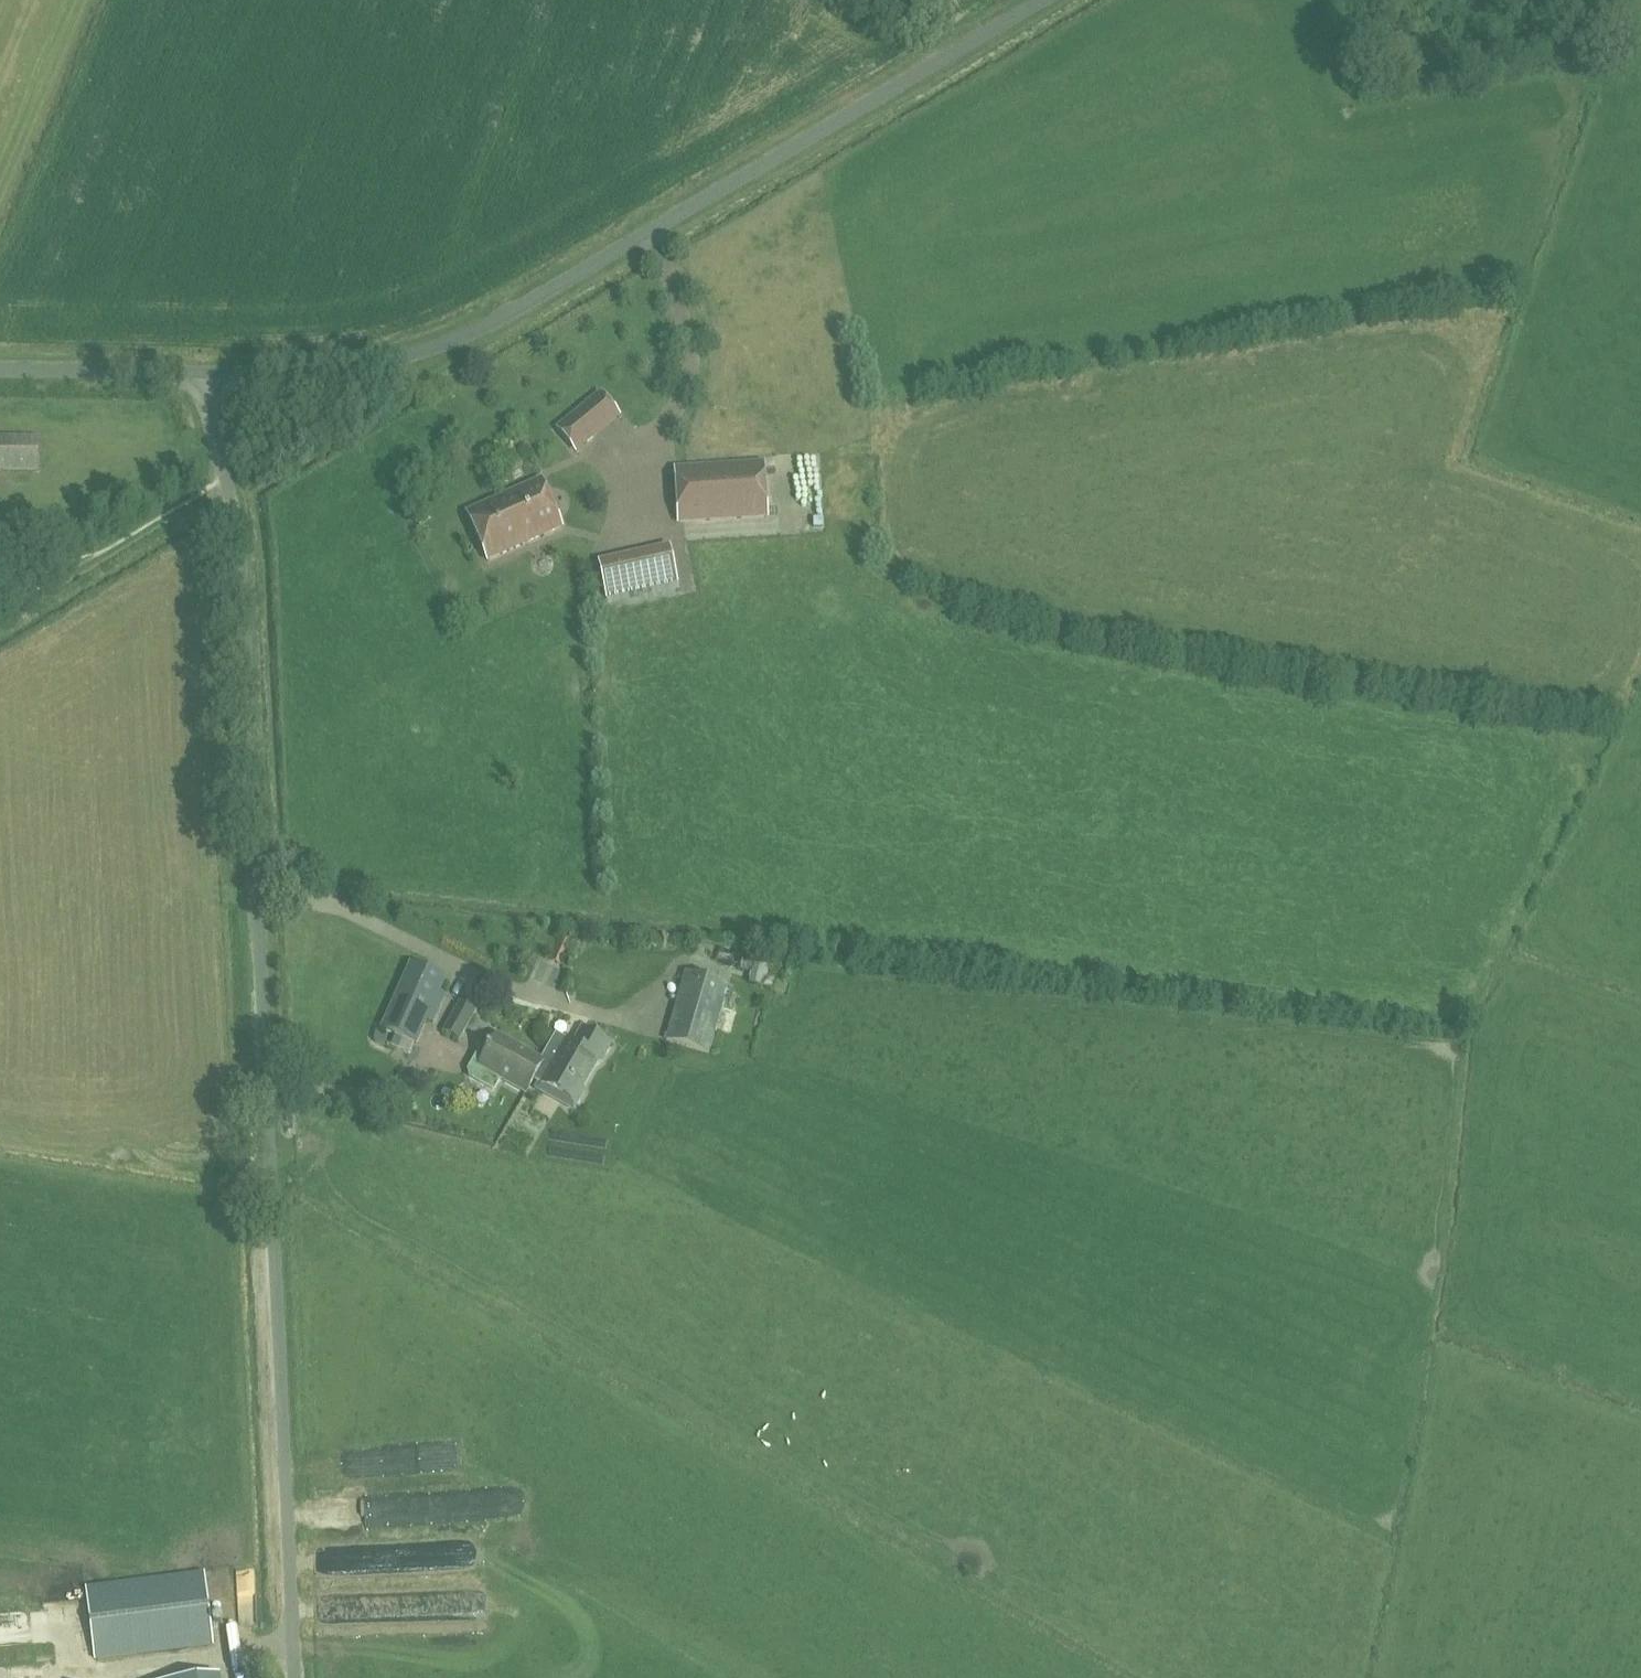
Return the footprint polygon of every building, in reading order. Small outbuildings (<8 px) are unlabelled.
[(600,390),(555,428),(576,454),(622,416),(600,390)] [(40,436),(0,436),(0,470),(40,471),(40,436)] [(677,525),(769,519),(765,461),(673,467),(677,525)] [(489,561),(563,528),(541,479),(467,512),(489,561)] [(609,611),(681,594),(678,583),(671,546),(598,561),(607,598),(609,611)] [(770,958),(761,984),(781,991),(790,965),(770,958)] [(434,1023),(446,994),(441,992),(441,991),(446,979),(410,963),(381,1028),(376,1031),(373,1038),(375,1043),(383,1047),(389,1032),(395,1035),(390,1046),(398,1049),(403,1038),(416,1045),(428,1021),(434,1023)] [(709,1054),(720,1018),(730,985),(685,971),(665,1041),(709,1054)] [(460,1041),(476,1010),(460,1001),(443,1031),(460,1041)] [(601,1061),(610,1044),(584,1029),(574,1046),(557,1036),(543,1062),(534,1079),(542,1083),(539,1089),(574,1109),(584,1091),(581,1090),(598,1060),(601,1061)] [(543,1062),(497,1036),(483,1060),(477,1056),(469,1071),(471,1076),(494,1090),(501,1078),(527,1093),(534,1079),(543,1062)] [(94,1661),(214,1645),(204,1572),(86,1588),(94,1661)]
